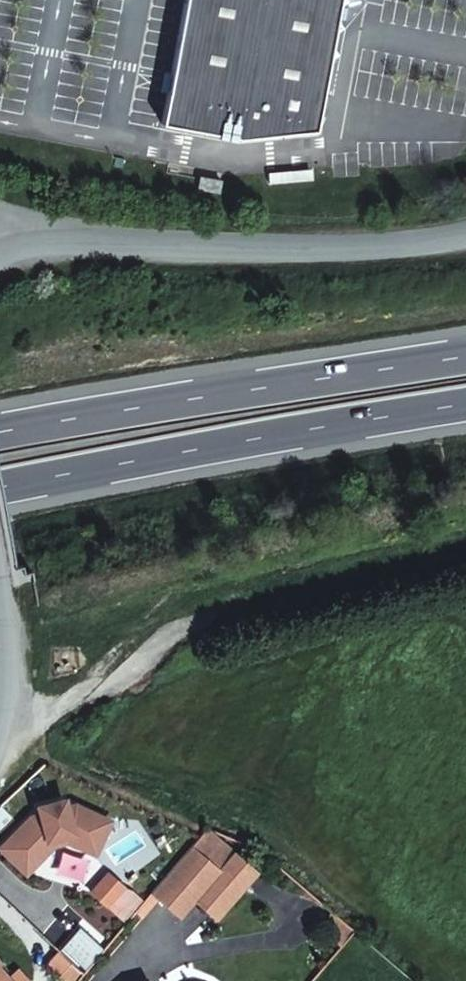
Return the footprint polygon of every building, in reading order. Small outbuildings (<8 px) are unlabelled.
[(170,67),(158,139),(231,152),(238,151),(307,143),(319,76),(334,0),(182,0),(172,56),(170,67)] [(43,799),(5,839),(32,864),(50,845),(67,842),(95,862),(125,827),(83,798),(75,798),(75,790),(50,793),(51,800),(43,799)] [(211,827),(160,890),(189,915),(225,870),(242,882),(255,860),(211,827)] [(120,866),(105,884),(138,914),(155,897),(120,866)] [(0,960),(0,980),(18,980),(0,960)]
